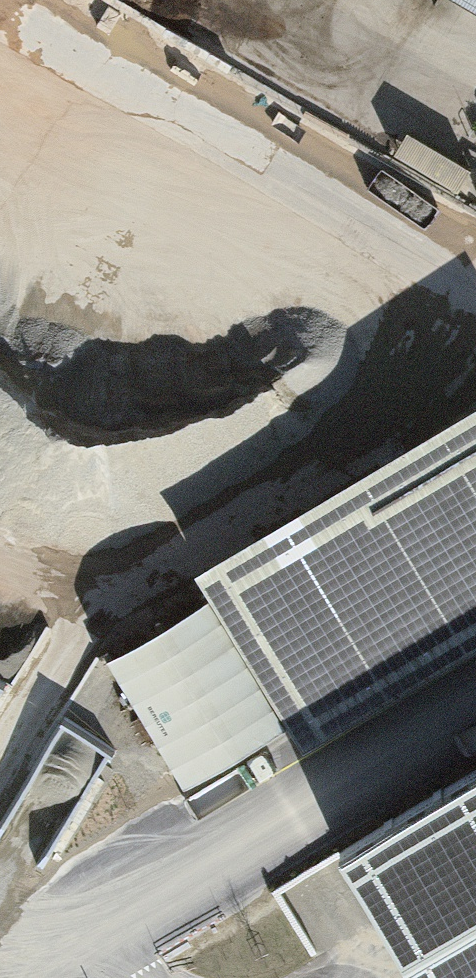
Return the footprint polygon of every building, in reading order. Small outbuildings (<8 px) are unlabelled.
[(310,756),(475,658),(475,416),(203,578),(310,756)] [(341,858),(412,977),(475,977),(475,779),(341,858)]
